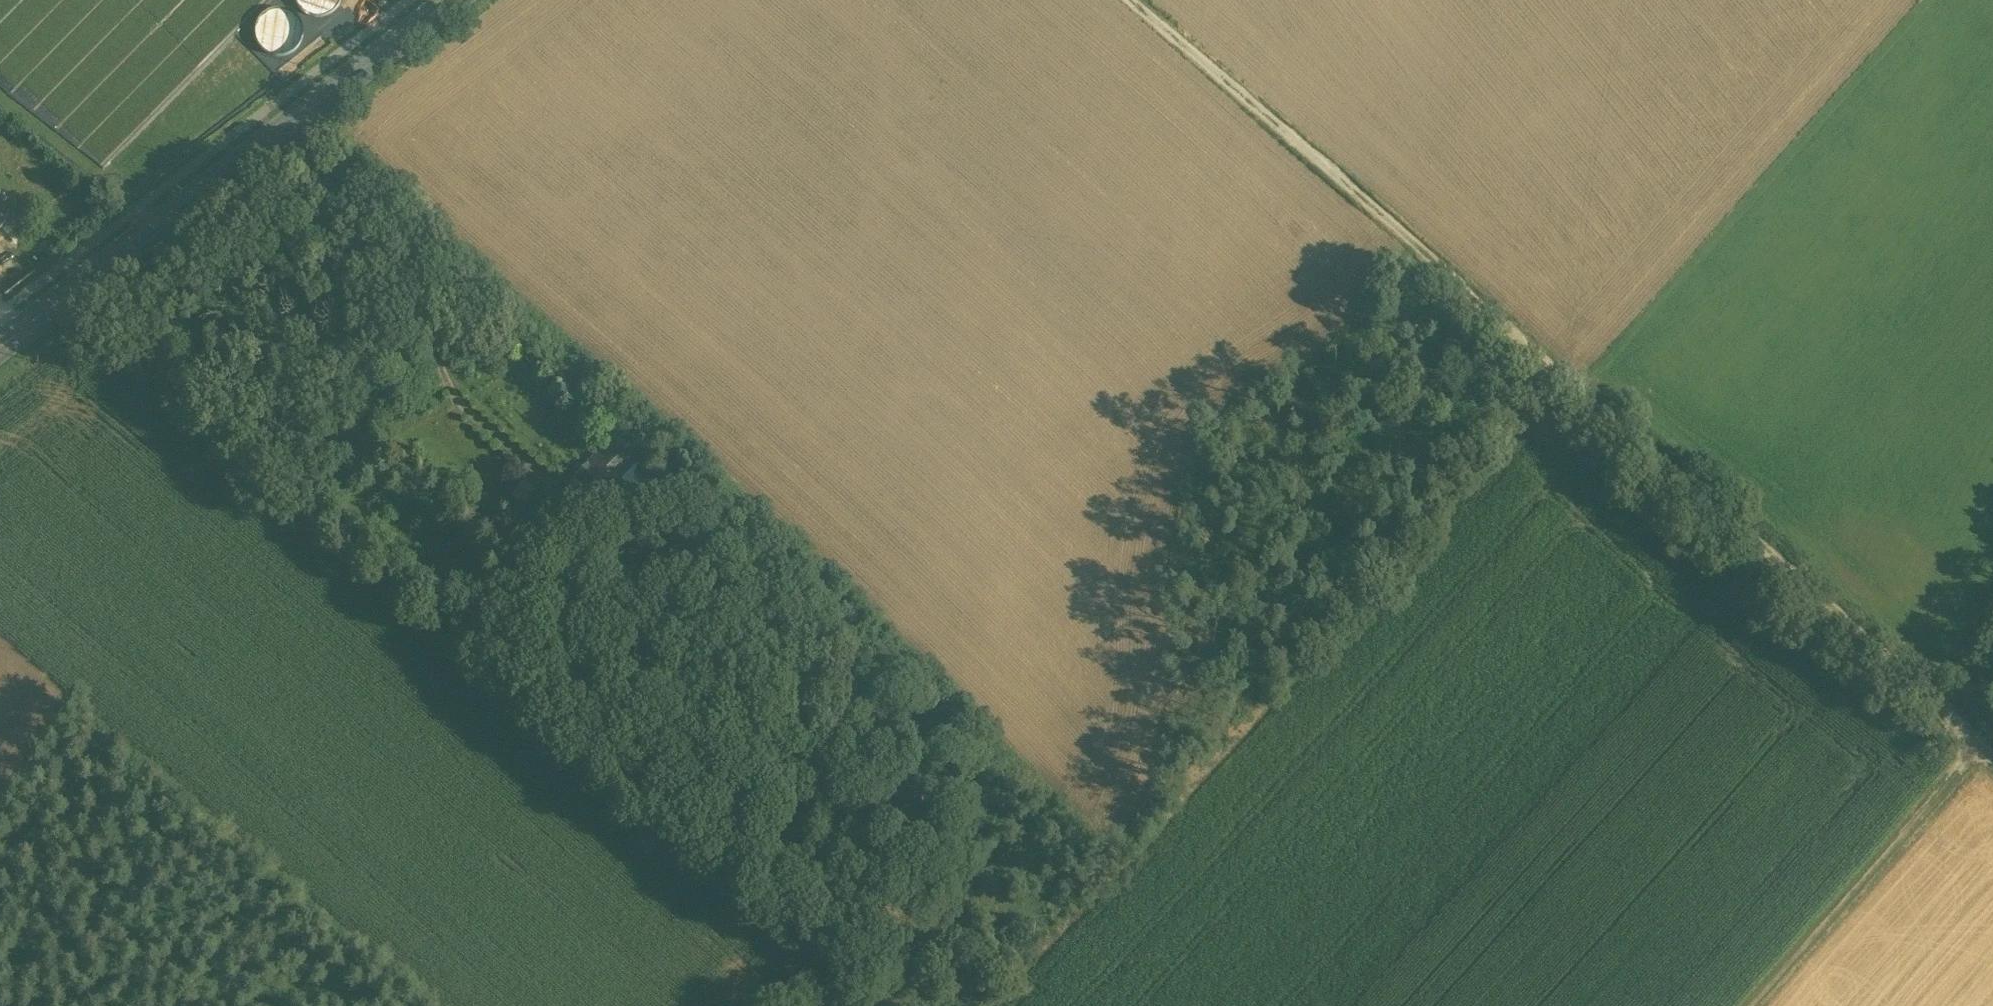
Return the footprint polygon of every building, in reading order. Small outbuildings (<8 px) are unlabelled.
[(606,507),(627,486),(620,479),(640,460),(617,437),(590,464),(589,464),(576,477),(606,507)] [(640,460),(620,479),(627,486),(631,491),(651,471),(640,460)]
